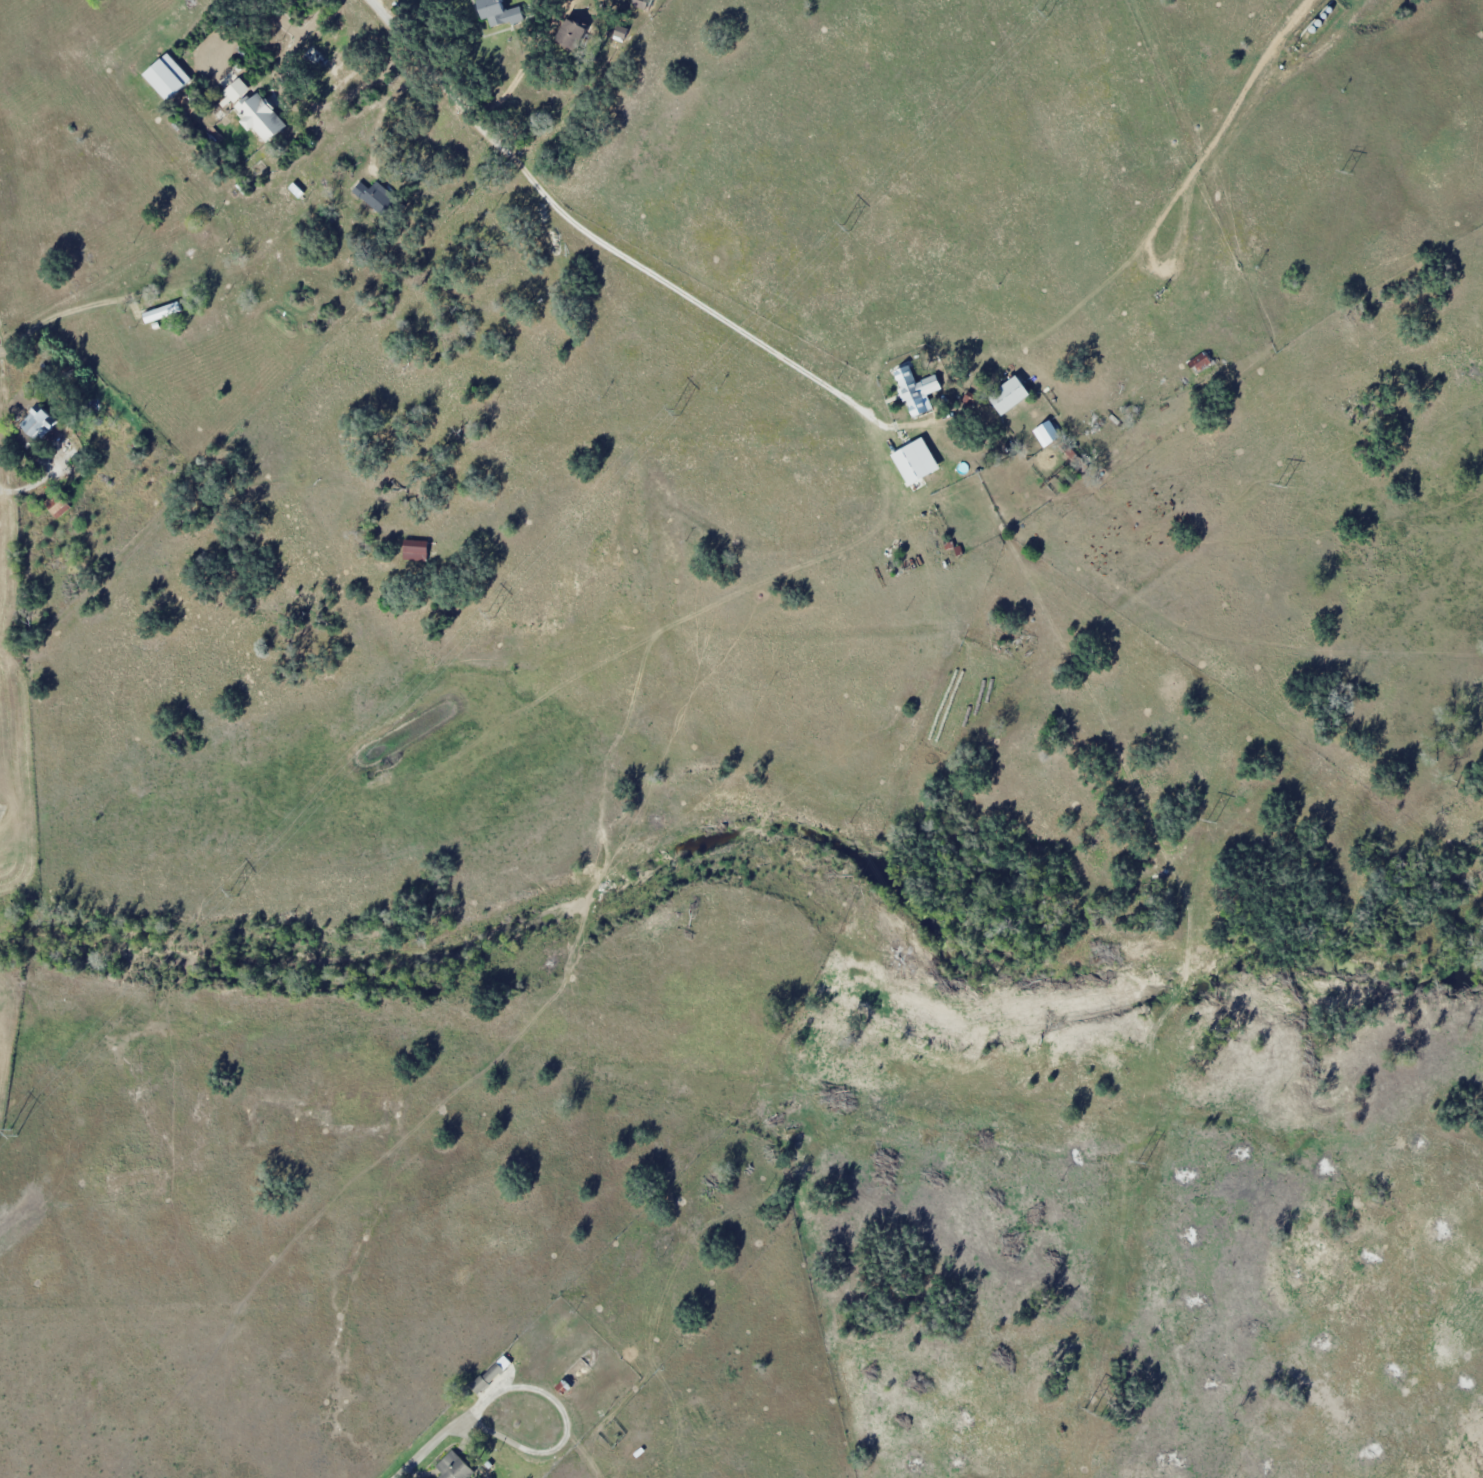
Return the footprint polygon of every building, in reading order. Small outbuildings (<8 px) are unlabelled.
[(491,32),(515,26),(509,0),(484,0),(491,32)] [(147,76),(172,101),(195,79),(169,54),(147,76)] [(269,147),(292,127),(261,91),(238,111),(269,147)] [(185,312),(182,303),(144,314),(147,323),(185,312)] [(1216,374),(1209,359),(1186,370),(1193,384),(1216,374)] [(946,391),(939,373),(900,387),(907,405),(946,391)] [(993,397),(1008,417),(1037,395),(1022,375),(993,397)] [(1124,393),(1128,400),(1145,391),(1141,384),(1124,393)] [(7,409),(43,443),(63,422),(27,388),(7,409)] [(47,503),(59,520),(74,510),(62,493),(47,503)] [(480,1474),(454,1451),(438,1469),(444,1475),(441,1477),(477,1477),(480,1474)]
